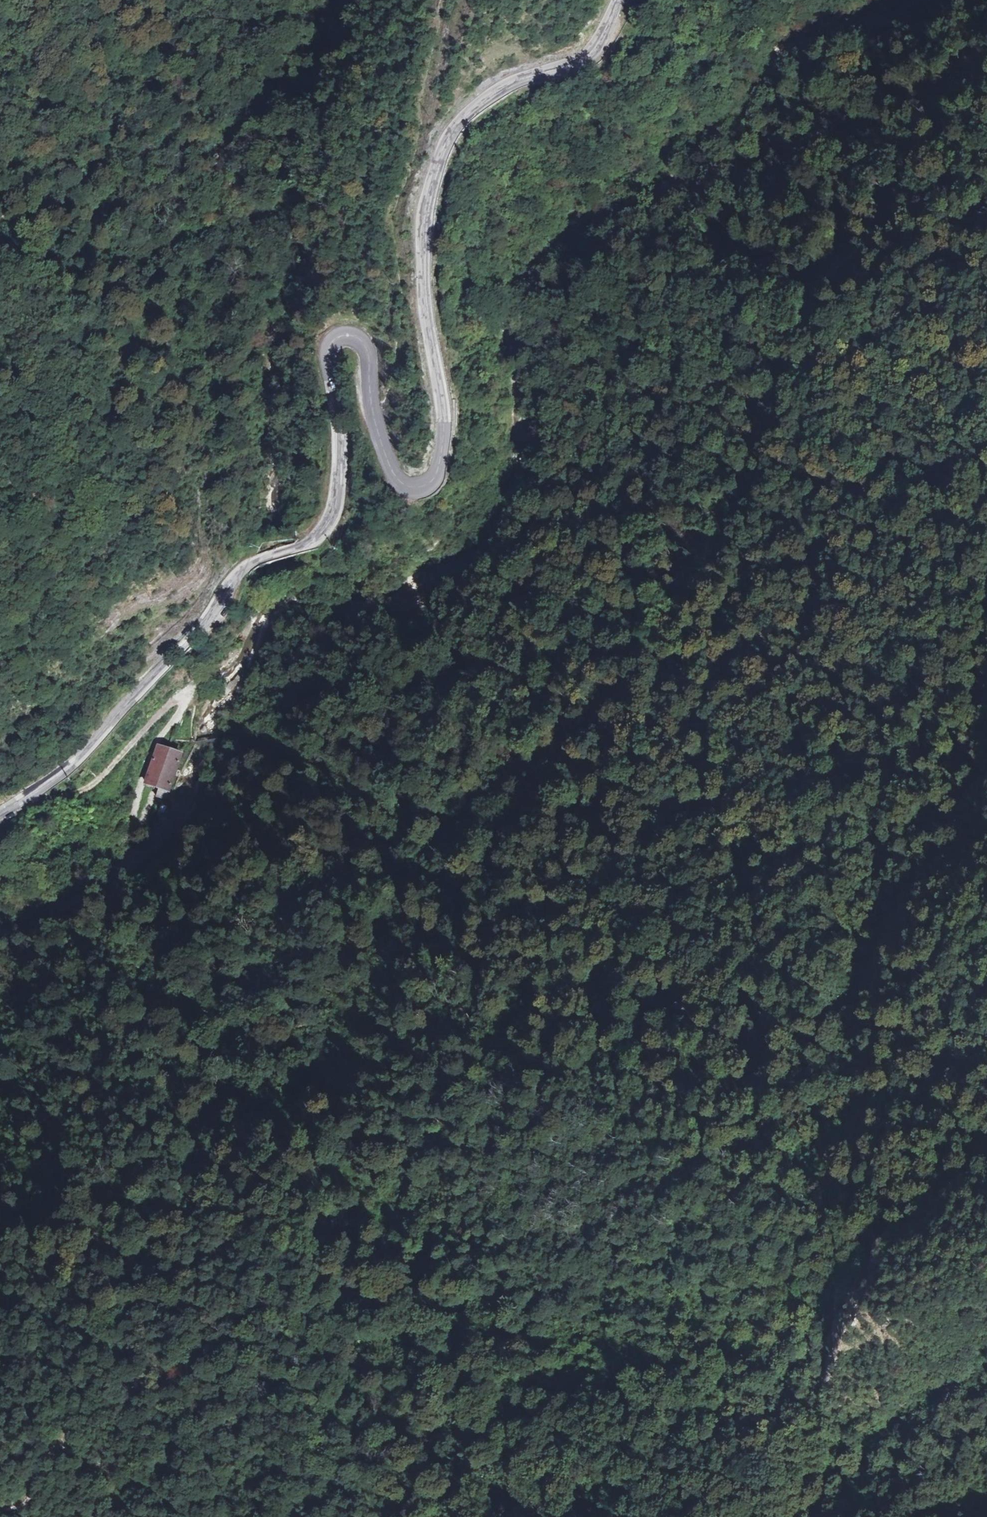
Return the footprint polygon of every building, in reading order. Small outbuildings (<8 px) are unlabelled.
[(187,752),(156,743),(145,782),(175,791),(178,781),(187,752)] [(437,843),(425,849),(431,861),(443,854),(437,843)]
